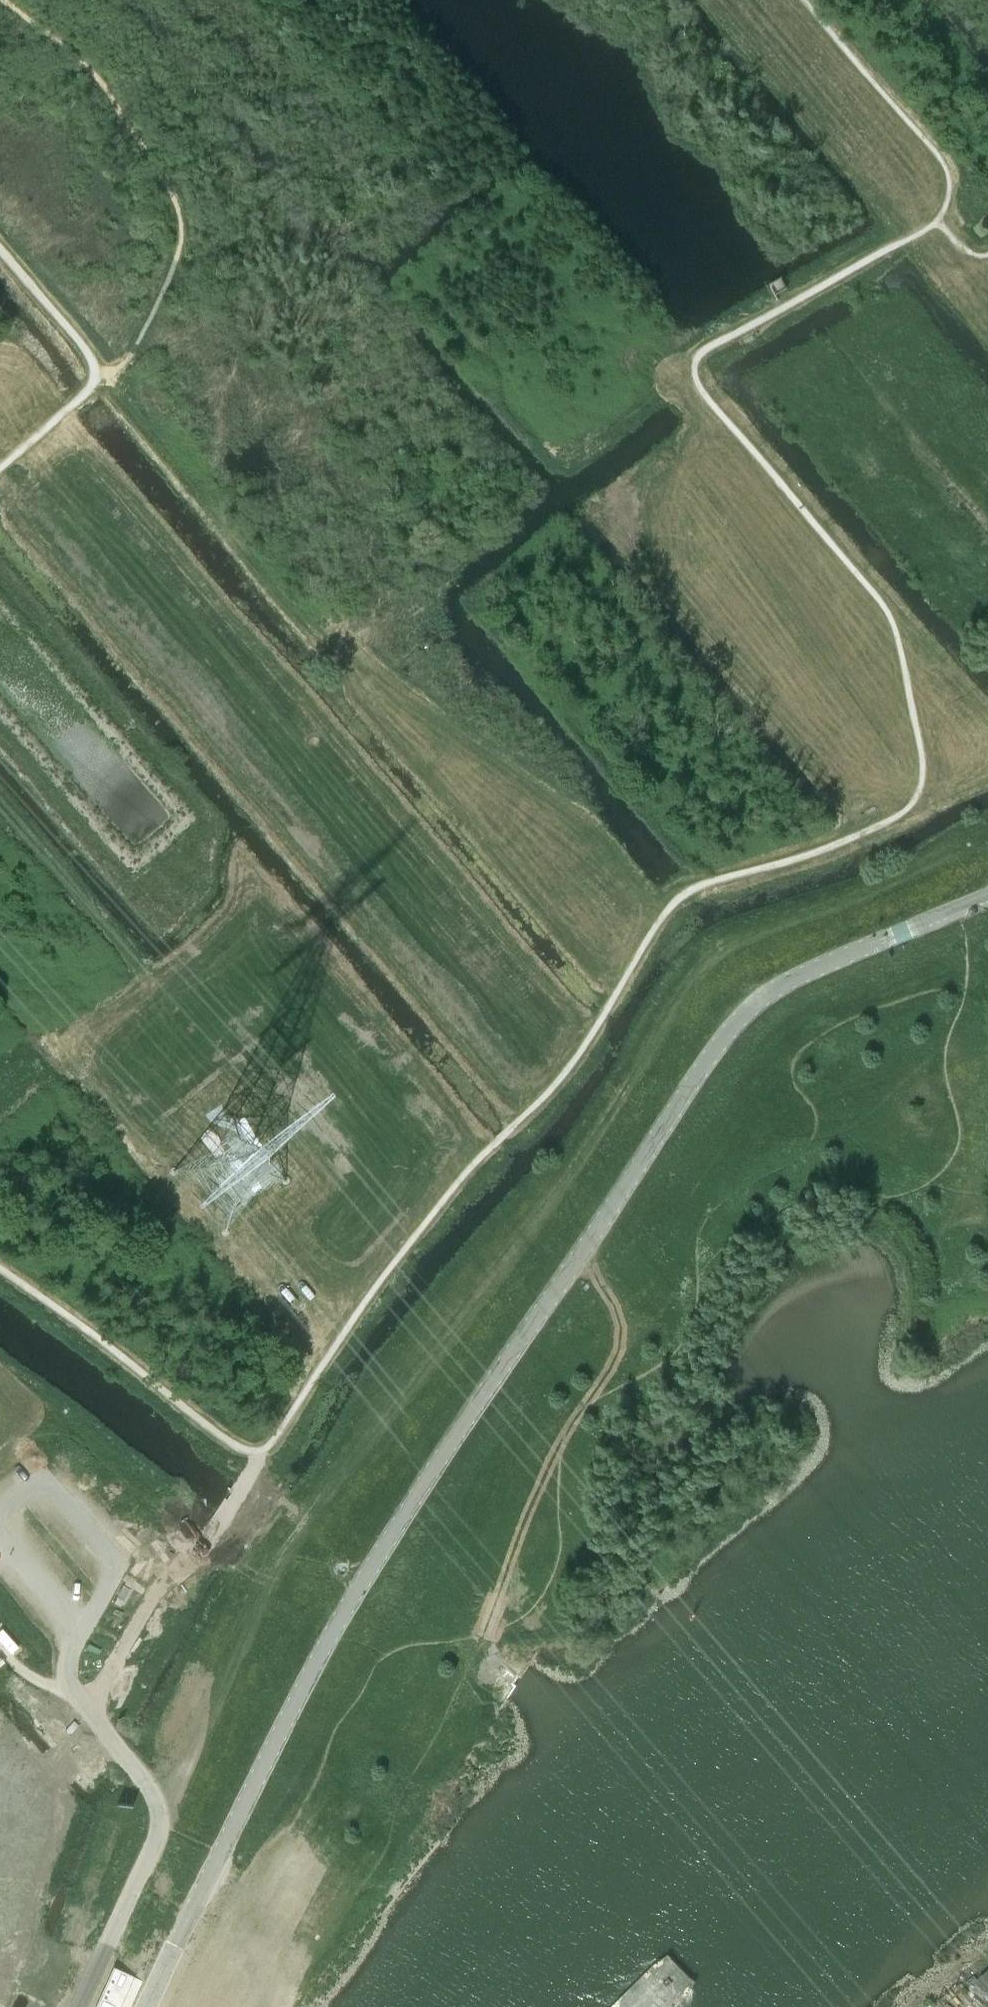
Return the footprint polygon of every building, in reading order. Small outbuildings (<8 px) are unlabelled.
[(112,1969),(95,2006),(129,2006),(141,1981),(112,1969)]
